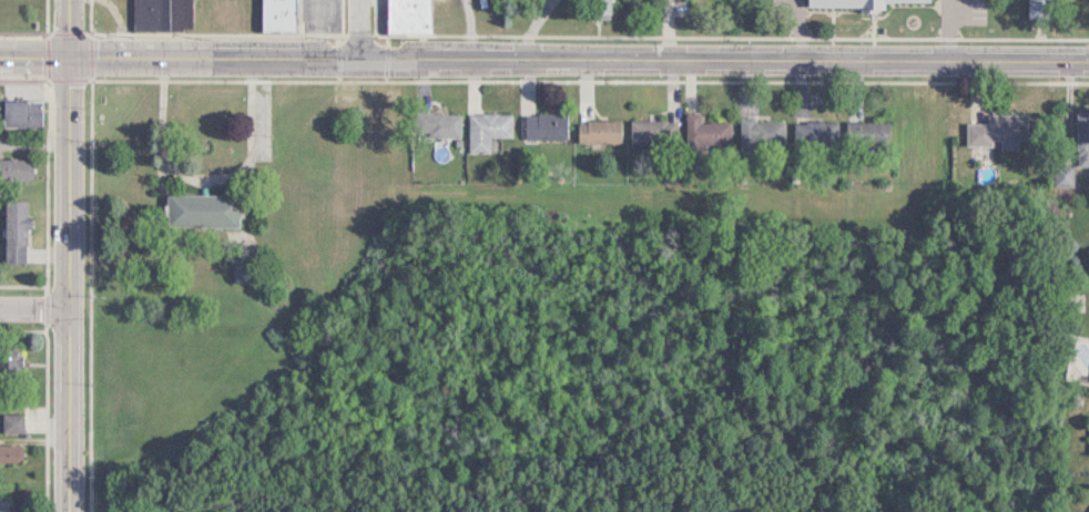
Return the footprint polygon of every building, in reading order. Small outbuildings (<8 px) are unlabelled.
[(192,29),(192,0),(132,0),(132,29),(192,29)] [(296,32),(296,0),(260,0),(260,31),(296,32)] [(300,31),(339,31),(339,0),(300,0),(300,31)] [(386,34),(430,34),(430,0),(386,0),(386,34)] [(806,7),(861,8),(861,12),(884,12),(884,2),(931,2),(931,0),(806,0),(806,7)] [(1047,19),(1047,0),(1029,0),(1029,19),(1047,19)] [(41,101),(2,101),(2,127),(41,127),(41,101)] [(1088,166),(1088,112),(1077,112),(1076,166),(1088,166)] [(460,113),(422,113),(422,136),(460,136),(460,113)] [(512,113),(472,113),(472,152),(490,152),(490,137),(512,137),(512,113)] [(525,113),(525,139),(567,139),(567,113),(525,113)] [(730,121),(701,121),(701,113),(684,113),(684,146),(730,146),(730,121)] [(967,124),(967,146),(1030,146),(1030,114),(988,114),(988,124),(967,124)] [(785,147),(785,118),(740,118),(740,147),(785,147)] [(621,143),(621,120),(577,120),(577,143),(621,143)] [(630,120),(630,144),(677,144),(677,120),(630,120)] [(838,146),(838,121),(795,121),(795,146),(838,146)] [(886,122),(859,122),(859,143),(886,143),(886,122)] [(33,181),(33,160),(0,160),(0,181),(33,181)] [(165,196),(166,228),(238,227),(237,195),(165,196)] [(4,264),(26,264),(26,201),(4,201),(4,264)] [(2,433),(22,433),(22,415),(2,415),(2,433)] [(22,463),(22,445),(0,445),(0,463),(22,463)]
